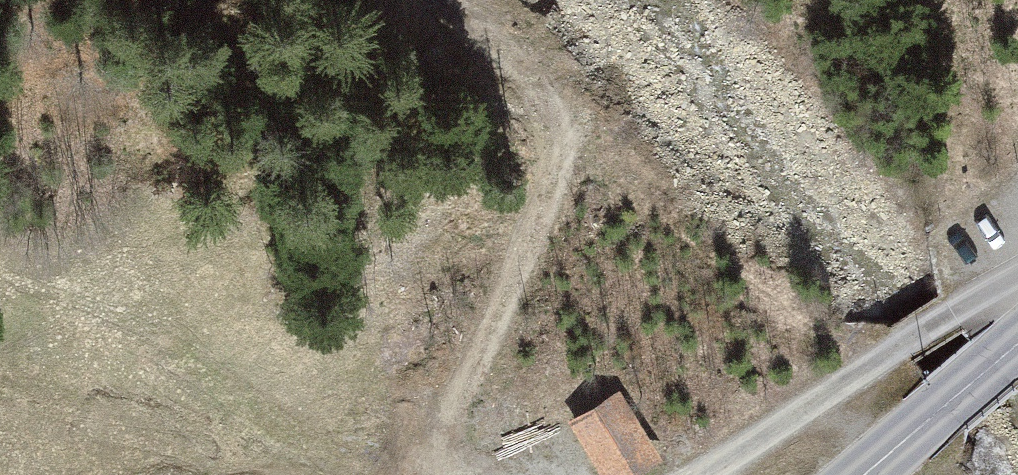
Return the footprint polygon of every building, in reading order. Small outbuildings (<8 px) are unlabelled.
[(648,450),(615,396),(573,422),(606,474),(608,474),(648,450)]
